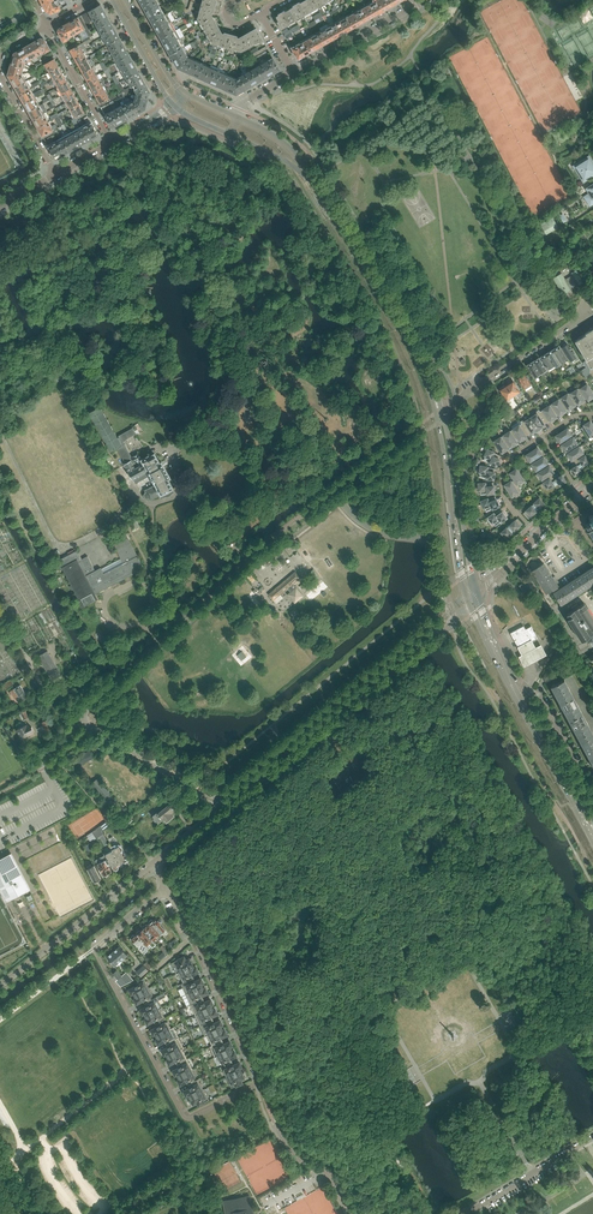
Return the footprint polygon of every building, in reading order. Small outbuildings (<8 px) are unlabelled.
[(55,0),(40,0),(46,10),(47,11),(48,11),(49,13),(52,13),(55,11),(55,12),(61,9),(56,0),(55,0)] [(155,0),(153,0),(143,6),(152,22),(164,15),(155,0)] [(317,8),(313,0),(305,0),(300,3),(299,2),(296,4),(305,21),(306,21),(307,20),(304,15),(317,8)] [(393,5),(390,0),(376,0),(372,2),(379,13),(380,13),(382,12),(390,7),(391,7),(393,6),(393,5)] [(378,14),(379,13),(372,2),(358,10),(364,22),(364,21),(365,22),(367,21),(367,20),(375,15),(376,15),(378,14)] [(200,22),(212,16),(211,14),(212,12),(213,12),(215,6),(201,3),(197,17),(200,22)] [(110,21),(105,13),(101,4),(88,12),(82,15),(86,23),(94,19),(99,28),(110,21)] [(288,24),(301,17),(306,24),(307,23),(306,21),(305,21),(296,4),(293,6),(293,7),(285,11),(285,10),(281,12),(288,24)] [(337,8),(335,4),(333,5),(334,7),(328,10),(330,12),(331,12),(337,8)] [(363,23),(364,22),(358,10),(343,19),(349,30),(350,30),(352,29),(353,28),(361,23),(362,24),(363,23)] [(289,25),(288,24),(281,12),(278,14),(279,15),(275,17),(281,29),(289,25)] [(173,32),(168,24),(171,22),(172,24),(175,22),(174,21),(172,22),(167,14),(164,16),(164,15),(152,22),(161,39),(173,32)] [(221,32),(212,17),(212,16),(200,22),(209,39),(221,32)] [(64,25),(70,37),(85,29),(84,27),(83,26),(83,25),(82,24),(81,22),(80,21),(80,20),(79,18),(78,17),(64,25)] [(349,31),(349,30),(343,19),(328,28),(335,38),(336,38),(338,37),(338,36),(346,32),(347,32),(349,31)] [(119,38),(110,21),(99,28),(108,45),(119,38)] [(70,37),(64,25),(61,27),(59,28),(58,31),(60,33),(59,34),(64,42),(68,39),(68,38),(70,37)] [(263,41),(256,28),(241,37),(248,48),(259,42),(259,43),(263,41)] [(334,39),(334,38),(335,38),(328,28),(314,36),(320,46),(321,47),(323,45),(331,40),(332,40),(334,39)] [(181,39),(176,30),(173,32),(161,39),(170,55),(184,47),(185,46),(182,41),(184,41),(182,38),(181,39)] [(227,48),(231,35),(225,33),(224,34),(222,34),(221,32),(209,39),(211,41),(209,42),(211,45),(212,46),(210,53),(216,55),(217,50),(220,51),(222,46),(227,48)] [(291,37),(293,35),(292,33),(291,32),(290,33),(285,36),(287,39),(289,42),(292,40),(291,37)] [(242,52),(248,48),(241,37),(239,38),(236,38),(237,36),(231,35),(227,48),(236,50),(235,53),(233,61),(235,62),(237,58),(238,58),(239,54),(239,51),(242,52)] [(320,46),(314,36),(307,40),(305,37),(302,38),(304,41),(299,44),(305,55),(306,55),(307,55),(308,54),(309,53),(317,48),(318,49),(320,47),(320,46)] [(129,55),(119,38),(108,45),(117,61),(129,55)] [(51,50),(45,41),(44,40),(40,39),(39,39),(36,41),(43,52),(44,51),(45,53),(51,50)] [(198,46),(198,45),(196,40),(190,44),(192,47),(193,46),(195,49),(198,46)] [(43,52),(36,41),(24,48),(30,59),(37,55),(41,62),(42,61),(38,55),(43,52)] [(70,50),(79,45),(81,43),(80,42),(75,45),(74,44),(73,41),(71,42),(73,46),(69,48),(70,50)] [(305,55),(299,44),(298,41),(295,42),(296,43),(291,46),(298,59),(302,57),(303,57),(305,56),(305,55)] [(84,53),(79,45),(70,50),(74,58),(84,53)] [(188,58),(185,53),(187,52),(184,47),(170,55),(178,68),(187,72),(193,60),(188,58)] [(30,59),(24,48),(14,53),(11,64),(23,68),(24,65),(23,63),(30,59)] [(91,65),(84,53),(74,58),(83,73),(92,68),(95,66),(94,63),(91,65)] [(138,72),(129,55),(117,61),(127,78),(138,72)] [(263,79),(278,71),(278,70),(279,69),(279,68),(272,57),(269,59),(269,60),(265,63),(260,65),(256,67),(263,79)] [(58,67),(55,60),(54,59),(53,60),(52,60),(51,61),(49,62),(48,62),(47,63),(46,64),(45,64),(43,65),(42,66),(41,66),(40,67),(39,68),(40,70),(43,68),(45,66),(49,72),(58,67)] [(204,80),(210,68),(193,60),(187,72),(204,80)] [(224,74),(225,72),(222,70),(223,69),(220,67),(222,64),(220,62),(217,68),(211,65),(210,68),(204,80),(221,88),(227,75),(224,74)] [(21,73),(23,68),(11,64),(8,75),(15,87),(26,81),(21,73)] [(67,82),(63,75),(58,67),(49,72),(52,77),(49,78),(50,79),(51,81),(53,80),(57,87),(67,82)] [(247,89),(263,79),(256,67),(249,71),(240,76),(240,78),(247,89)] [(101,83),(92,68),(83,73),(91,88),(101,83)] [(150,92),(138,72),(127,78),(126,78),(131,87),(133,86),(136,92),(135,95),(148,99),(150,92)] [(247,89),(240,78),(237,79),(237,80),(227,75),(221,88),(236,94),(247,89)] [(35,97),(26,81),(15,87),(24,103),(35,97)] [(75,97),(72,90),(67,82),(57,87),(62,95),(59,97),(61,100),(64,99),(66,102),(75,97)] [(109,98),(101,83),(91,88),(100,103),(101,103),(102,102),(104,101),(105,101),(106,100),(107,99),(109,98)] [(36,97),(45,92),(43,89),(41,90),(40,90),(34,93),(36,97)] [(145,109),(148,99),(135,95),(133,102),(127,106),(126,104),(123,106),(129,118),(145,109)] [(44,113),(35,97),(24,103),(33,119),(44,113)] [(84,112),(75,97),(66,102),(66,103),(63,105),(64,108),(68,106),(72,112),(71,113),(74,118),(76,117),(77,116),(79,116),(80,115),(81,114),(83,113),(84,112)] [(129,118),(123,106),(109,114),(108,113),(105,115),(112,128),(129,118)] [(51,131),(53,130),(44,113),(33,119),(43,136),(44,135),(45,134),(47,134),(48,133),(49,132),(51,131)] [(98,135),(87,116),(84,118),(88,125),(85,127),(85,128),(78,131),(85,143),(98,135)] [(54,129),(63,124),(59,117),(55,119),(58,123),(55,125),(55,124),(52,126),(54,129)] [(70,151),(85,143),(78,131),(63,140),(70,151)] [(70,151),(63,140),(56,144),(56,143),(53,145),(52,144),(48,146),(56,159),(70,151)] [(591,164),(592,163),(589,159),(589,158),(575,166),(584,180),(585,179),(592,174),(592,167),(591,164)] [(557,227),(554,221),(552,218),(541,224),(542,228),(546,234),(557,227)] [(577,237),(581,242),(586,239),(582,233),(577,237)] [(562,294),(579,285),(587,281),(580,268),(572,273),(573,275),(565,279),(561,273),(553,278),(562,294)] [(585,333),(586,334),(576,341),(587,360),(592,356),(592,328),(585,333)] [(563,347),(562,347),(571,362),(574,360),(575,362),(579,360),(572,348),(571,349),(568,344),(567,344),(565,344),(563,345),(563,347)] [(553,349),(562,364),(568,360),(559,346),(553,349)] [(562,364),(553,349),(547,353),(555,367),(562,364)] [(549,371),(555,367),(547,353),(541,357),(549,371)] [(533,362),(541,374),(541,376),(548,372),(539,358),(533,362)] [(590,372),(590,370),(590,369),(588,366),(585,361),(583,362),(586,367),(581,370),(586,378),(589,376),(590,374),(590,372)] [(541,374),(533,362),(527,365),(534,378),(541,374)] [(61,374),(49,377),(50,383),(63,380),(61,374)] [(525,389),(529,387),(531,385),(524,374),(518,378),(525,389)] [(507,386),(513,396),(517,393),(519,397),(522,395),(513,381),(507,386)] [(584,400),(587,398),(588,400),(592,397),(592,394),(587,385),(581,388),(581,387),(577,389),(584,400)] [(513,396),(507,386),(500,390),(509,404),(512,402),(509,398),(513,396)] [(571,392),(567,394),(574,405),(577,403),(578,405),(585,401),(584,400),(577,389),(571,393),(571,392)] [(567,394),(558,400),(565,411),(568,409),(569,410),(575,406),(574,405),(567,394)] [(558,400),(549,406),(556,417),(559,415),(560,416),(566,411),(565,411),(558,400)] [(148,498),(149,498),(150,500),(161,495),(163,498),(165,497),(168,497),(170,496),(172,493),(174,492),(173,489),(168,479),(170,478),(162,462),(160,463),(155,454),(151,456),(149,453),(147,455),(148,456),(143,459),(141,459),(141,458),(138,453),(133,457),(132,457),(122,441),(136,433),(136,435),(137,435),(137,434),(132,427),(133,428),(119,436),(119,437),(118,438),(100,407),(100,406),(89,413),(111,451),(110,451),(110,452),(117,448),(126,463),(124,464),(128,472),(133,480),(134,479),(136,483),(139,481),(143,479),(144,481),(146,479),(145,477),(150,475),(156,485),(154,485),(145,490),(146,492),(145,492),(145,493),(144,494),(144,495),(144,496),(144,497),(145,497),(145,498),(146,498),(147,499),(148,499),(148,498)] [(539,410),(547,423),(550,421),(557,417),(556,417),(549,406),(540,412),(539,410)] [(531,418),(539,430),(542,428),(541,427),(544,425),(547,423),(539,410),(535,412),(536,414),(531,418)] [(505,417),(507,420),(510,418),(515,415),(513,412),(511,413),(510,414),(509,414),(508,415),(505,417)] [(521,421),(529,434),(532,432),(532,433),(535,431),(536,432),(539,430),(531,418),(525,421),(524,419),(521,421)] [(529,434),(521,421),(520,422),(522,424),(513,429),(520,440),(520,441),(526,437),(526,436),(529,434)] [(592,436),(592,425),(590,421),(584,425),(584,426),(581,428),(588,439),(592,436)] [(573,438),(567,429),(567,428),(556,436),(560,442),(562,445),(573,438)] [(513,429),(504,435),(511,446),(511,447),(517,443),(517,442),(520,440),(513,429)] [(511,446),(504,435),(494,441),(502,453),(508,449),(508,448),(511,446)] [(579,447),(573,438),(562,445),(566,451),(568,454),(579,447)] [(585,456),(579,447),(568,454),(567,454),(572,460),(574,463),(585,456)] [(526,455),(532,464),(543,457),(541,455),(542,454),(538,448),(526,455)] [(488,449),(487,449),(484,456),(485,456),(484,459),(483,460),(488,462),(496,466),(499,459),(501,456),(494,452),(489,450),(488,449)] [(574,463),(571,465),(573,468),(571,469),(575,475),(581,471),(580,470),(584,467),(583,465),(589,462),(585,456),(574,463)] [(532,464),(538,473),(538,474),(549,466),(547,464),(547,463),(543,457),(532,464)] [(481,466),(479,473),(480,473),(479,477),(480,477),(479,477),(484,478),(485,477),(493,479),(495,472),(495,468),(481,466)] [(538,474),(544,482),(544,483),(555,476),(554,475),(553,473),(553,472),(549,466),(538,474)] [(518,484),(527,479),(526,477),(522,471),(520,468),(517,470),(516,469),(510,473),(514,480),(518,485),(518,484)] [(555,476),(544,483),(547,488),(553,485),(554,486),(559,484),(560,485),(565,481),(562,475),(560,476),(558,473),(554,475),(555,476)] [(512,497),(522,491),(518,484),(518,485),(514,480),(511,482),(511,481),(505,485),(512,497)] [(478,483),(478,484),(479,490),(480,490),(480,494),(480,495),(485,495),(485,494),(494,493),(494,486),(493,486),(493,482),(478,483)] [(481,501),(483,508),(484,507),(485,511),(486,511),(486,512),(491,510),(490,509),(499,506),(496,499),(495,496),(481,501)] [(544,504),(539,498),(534,503),(531,506),(526,510),(523,513),(528,519),(532,516),(531,515),(544,504)] [(128,510),(127,511),(131,519),(131,520),(134,525),(134,526),(135,527),(137,526),(140,525),(142,524),(133,507),(128,510)] [(488,517),(488,518),(492,523),(493,523),(495,526),(496,526),(500,523),(499,523),(507,517),(502,512),(500,509),(488,517)] [(584,528),(584,529),(585,528),(587,532),(587,533),(588,533),(591,538),(591,539),(592,538),(592,540),(592,514),(591,515),(590,516),(590,515),(588,516),(589,516),(589,517),(588,517),(589,518),(590,518),(592,522),(591,523),(589,522),(588,522),(588,523),(587,524),(586,523),(585,524),(586,525),(586,527),(584,528)] [(523,524),(517,518),(515,521),(509,525),(508,524),(505,527),(506,528),(501,533),(506,538),(511,533),(514,530),(514,531),(519,526),(519,527),(523,524)] [(124,531),(110,538),(121,558),(101,569),(101,568),(95,570),(87,556),(82,559),(77,550),(68,555),(68,554),(63,556),(64,557),(55,562),(59,571),(63,569),(71,585),(70,586),(72,589),(73,589),(83,607),(85,606),(85,605),(90,602),(95,600),(98,599),(95,594),(100,591),(144,568),(129,541),(127,541),(124,535),(126,534),(124,531)] [(52,553),(50,555),(52,558),(60,553),(58,549),(52,553)] [(546,593),(551,590),(558,586),(558,585),(560,584),(557,580),(555,581),(544,563),(532,571),(546,593)] [(561,605),(592,584),(592,564),(591,565),(590,566),(591,566),(592,568),(560,589),(558,586),(551,590),(561,605)] [(320,578),(313,569),(312,571),(309,573),(316,581),(319,579),(320,578)] [(296,587),(294,585),(293,584),(296,581),(300,578),(295,572),(268,594),(273,600),(287,589),(290,592),(288,594),(293,601),(295,603),(303,596),(302,594),(296,587)] [(524,593),(531,588),(527,581),(519,585),(524,593)] [(588,642),(592,638),(592,617),(584,603),(583,603),(581,600),(571,607),(573,610),(568,613),(567,614),(569,618),(567,619),(582,641),(586,638),(588,642)] [(524,626),(510,633),(518,647),(518,648),(532,640),(537,637),(537,636),(531,626),(530,627),(525,629),(524,626)] [(10,634),(4,637),(7,641),(8,643),(10,642),(14,640),(10,634)] [(532,640),(518,648),(522,655),(519,656),(524,666),(546,655),(541,644),(536,647),(532,640)] [(61,675),(55,665),(47,651),(38,656),(52,680),(54,679),(61,675)] [(242,651),(237,655),(241,661),(246,657),(242,651)] [(15,685),(14,684),(13,682),(11,679),(3,684),(5,689),(6,690),(15,685)] [(573,696),(564,680),(564,679),(551,686),(560,703),(574,696),(573,696)] [(20,685),(15,688),(10,691),(14,698),(19,696),(21,701),(27,697),(20,685)] [(560,703),(565,713),(569,720),(583,713),(582,713),(573,696),(574,696),(560,703)] [(569,720),(575,730),(578,737),(592,730),(591,730),(582,713),(583,713),(569,720)] [(16,730),(22,739),(34,732),(32,727),(29,728),(27,724),(16,730)] [(578,737),(587,754),(592,751),(592,733),(591,730),(592,730),(578,737)] [(72,759),(76,767),(93,758),(89,751),(72,759)] [(378,766),(373,770),(376,774),(381,771),(378,766)] [(110,793),(104,787),(97,779),(92,784),(97,790),(103,796),(105,798),(110,793)] [(165,796),(167,799),(170,803),(175,799),(170,791),(165,796)] [(128,814),(122,807),(115,800),(110,805),(122,819),(128,814)] [(166,823),(173,817),(173,816),(174,814),(173,813),(175,811),(169,804),(163,809),(162,808),(163,810),(158,814),(157,813),(153,816),(155,818),(153,819),(157,824),(158,823),(158,824),(163,819),(166,823)] [(92,832),(96,838),(103,834),(103,830),(109,825),(106,821),(92,832)] [(96,838),(92,832),(87,835),(88,837),(88,838),(89,840),(90,840),(91,842),(96,838)] [(112,850),(113,852),(120,865),(122,866),(125,864),(125,862),(125,861),(127,860),(124,855),(120,846),(117,847),(116,845),(111,847),(112,850)] [(106,854),(111,864),(114,870),(116,871),(118,869),(118,867),(118,866),(120,865),(113,852),(108,854),(107,853),(106,854)] [(0,859),(0,880),(10,899),(29,889),(11,853),(0,859)] [(111,864),(106,854),(105,854),(106,856),(104,856),(106,861),(104,862),(103,859),(98,858),(96,863),(97,865),(98,864),(101,870),(104,876),(112,871),(109,866),(108,865),(111,864)] [(101,878),(98,873),(92,861),(91,862),(92,864),(87,867),(87,868),(91,877),(94,882),(95,882),(96,883),(99,881),(98,880),(101,878)] [(159,919),(157,921),(155,920),(154,921),(153,920),(152,920),(151,919),(149,921),(149,923),(150,923),(149,924),(159,935),(165,930),(160,924),(162,922),(162,921),(161,919),(159,919)] [(143,929),(153,940),(159,935),(149,924),(147,925),(145,924),(143,926),(143,928),(143,929)] [(143,929),(142,930),(141,931),(141,930),(139,930),(137,932),(137,933),(137,934),(148,947),(148,946),(150,948),(152,945),(153,945),(154,945),(155,944),(155,943),(155,942),(153,940),(143,929)] [(137,934),(136,935),(136,936),(135,935),(133,935),(131,937),(131,939),(142,952),(148,947),(137,934)] [(172,949),(174,947),(179,942),(175,938),(170,943),(170,942),(167,944),(172,950),(172,949)] [(166,955),(169,952),(162,945),(160,947),(166,955)] [(114,951),(113,952),(121,961),(127,955),(119,946),(117,949),(116,948),(114,950),(114,951)] [(111,962),(113,965),(113,964),(115,966),(121,961),(113,952),(107,957),(111,962)] [(176,973),(192,966),(191,963),(193,962),(191,958),(186,960),(184,957),(171,962),(176,973)] [(140,968),(145,973),(148,970),(144,965),(140,968)] [(181,984),(194,978),(192,975),(198,972),(196,967),(194,968),(192,966),(176,973),(176,974),(178,973),(183,982),(181,983),(181,984)] [(145,973),(140,968),(136,972),(141,977),(145,973)] [(113,973),(114,975),(118,979),(122,976),(117,970),(113,973)] [(126,972),(116,981),(121,986),(134,980),(126,972)] [(149,988),(143,978),(141,979),(140,979),(133,983),(135,986),(129,989),(132,994),(134,993),(135,995),(149,988)] [(186,994),(202,987),(201,984),(203,983),(201,979),(195,981),(194,978),(181,984),(186,994)] [(191,1005),(203,999),(202,996),(208,993),(206,988),(203,989),(202,987),(186,994),(191,1005)] [(144,1003),(156,997),(151,999),(150,996),(153,995),(149,988),(135,995),(137,998),(134,999),(137,1003),(142,1000),(144,1003)] [(156,997),(144,1003),(146,1007),(140,1010),(142,1014),(145,1013),(146,1015),(162,1007),(156,997)] [(195,1015),(212,1008),(210,1005),(213,1004),(211,999),(205,1002),(203,999),(191,1005),(195,1015)] [(155,1024),(165,1018),(160,1008),(162,1007),(146,1015),(147,1018),(145,1019),(148,1024),(153,1021),(155,1024)] [(200,1026),(213,1020),(211,1017),(217,1014),(215,1009),(213,1010),(212,1008),(195,1015),(200,1026)] [(165,1018),(155,1024),(157,1027),(151,1030),(153,1034),(156,1033),(157,1036),(171,1028),(167,1021),(164,1023),(162,1020),(165,1018)] [(205,1036),(221,1029),(220,1026),(222,1025),(220,1020),(214,1023),(213,1020),(200,1026),(205,1036)] [(173,1027),(171,1028),(157,1036),(158,1038),(156,1040),(159,1044),(164,1041),(166,1044),(178,1037),(179,1037),(173,1027)] [(221,1029),(205,1036),(207,1035),(212,1045),(210,1046),(210,1047),(222,1041),(221,1037),(227,1035),(225,1030),(223,1031),(221,1029)] [(178,1037),(166,1044),(168,1047),(162,1050),(164,1055),(166,1053),(168,1056),(184,1048),(178,1037)] [(215,1057),(231,1050),(230,1047),(232,1046),(230,1041),(224,1044),(222,1041),(210,1047),(215,1057)] [(184,1048),(168,1056),(169,1059),(167,1060),(169,1064),(175,1061),(177,1064),(187,1059),(182,1049),(184,1048)] [(231,1050),(215,1057),(217,1056),(220,1063),(223,1062),(225,1065),(232,1062),(231,1058),(236,1056),(234,1051),(232,1052),(231,1050)] [(187,1059),(177,1064),(179,1068),(173,1071),(175,1075),(177,1074),(179,1076),(192,1069),(187,1059)] [(226,1077),(241,1071),(239,1068),(241,1067),(239,1062),(234,1065),(232,1062),(225,1065),(226,1069),(223,1070),(226,1077)] [(192,1069),(179,1076),(180,1079),(178,1080),(180,1085),(186,1081),(188,1085),(198,1079),(195,1081),(193,1078),(196,1076),(192,1069)] [(241,1071),(226,1077),(231,1088),(242,1083),(240,1079),(246,1077),(244,1072),(242,1073),(241,1071)] [(189,1088),(184,1091),(186,1095),(188,1094),(190,1097),(203,1089),(198,1079),(188,1085),(189,1088)] [(203,1089),(190,1097),(191,1099),(189,1100),(191,1105),(197,1102),(199,1105),(209,1100),(203,1089)] [(249,1198),(225,1203),(227,1213),(252,1213),(249,1198)]
